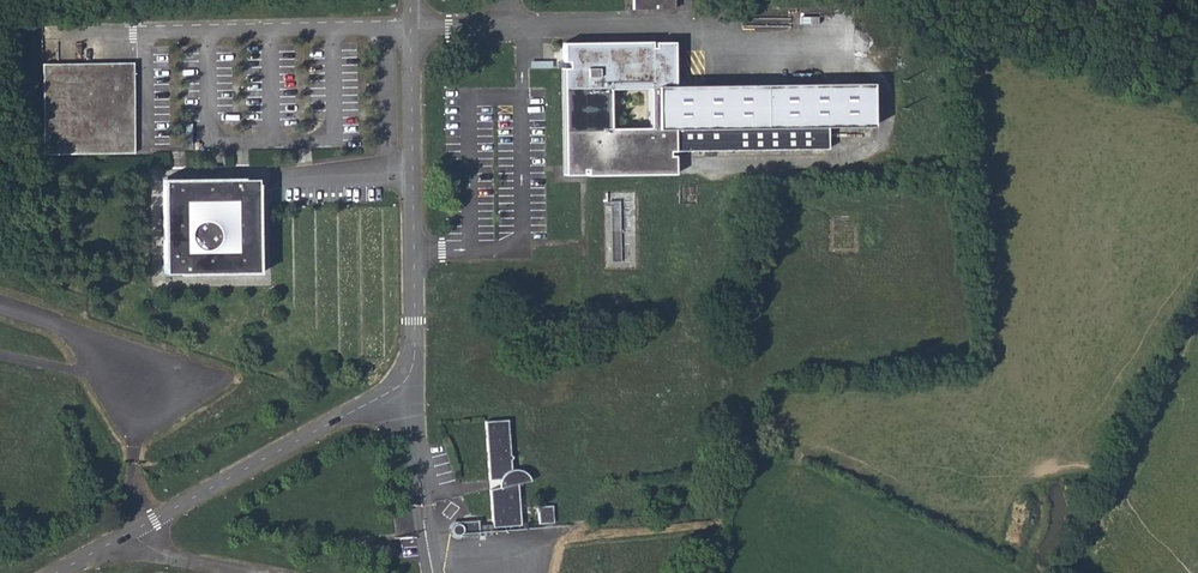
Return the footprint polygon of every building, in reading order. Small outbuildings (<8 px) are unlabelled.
[(672,0),(629,0),(630,9),(672,7),(672,0)] [(674,43),(563,44),(563,63),(569,63),(569,69),(563,69),(564,176),(675,174),(675,152),(675,131),(767,130),(766,85),(675,85),(674,43)] [(134,64),(43,65),(44,156),(135,154),(134,64)] [(875,85),(766,85),(767,130),(829,129),(874,128),(875,85)] [(829,129),(675,131),(675,152),(829,151),(829,129)] [(208,181),(162,182),(163,277),(259,275),(257,181),(223,181),(208,181)] [(508,421),(485,422),(489,481),(500,481),(500,488),(490,491),(493,529),(521,526),(518,486),(531,482),(528,472),(524,469),(519,468),(515,467),(511,468),(510,461),(514,458),(510,456),(508,421)] [(553,507),(538,508),(540,525),(554,524),(553,507)] [(477,534),(475,518),(454,520),(454,523),(451,524),(449,528),(449,531),(451,533),(453,533),(457,533),(458,535),(477,534)]
